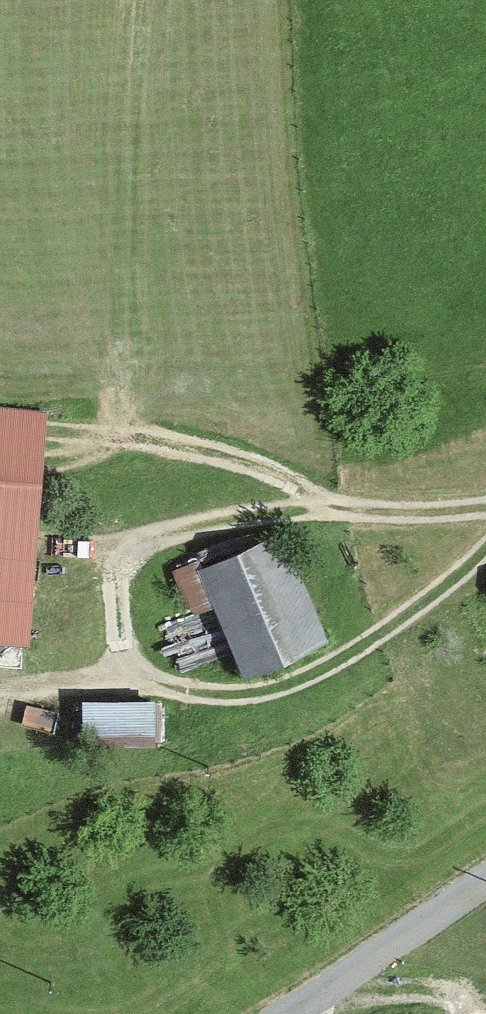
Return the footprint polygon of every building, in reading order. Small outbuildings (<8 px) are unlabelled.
[(0,418),(0,651),(43,654),(60,423),(0,418)] [(294,538),(213,571),(260,685),(341,652),(294,538)] [(93,684),(91,722),(168,724),(170,686),(93,684)]
